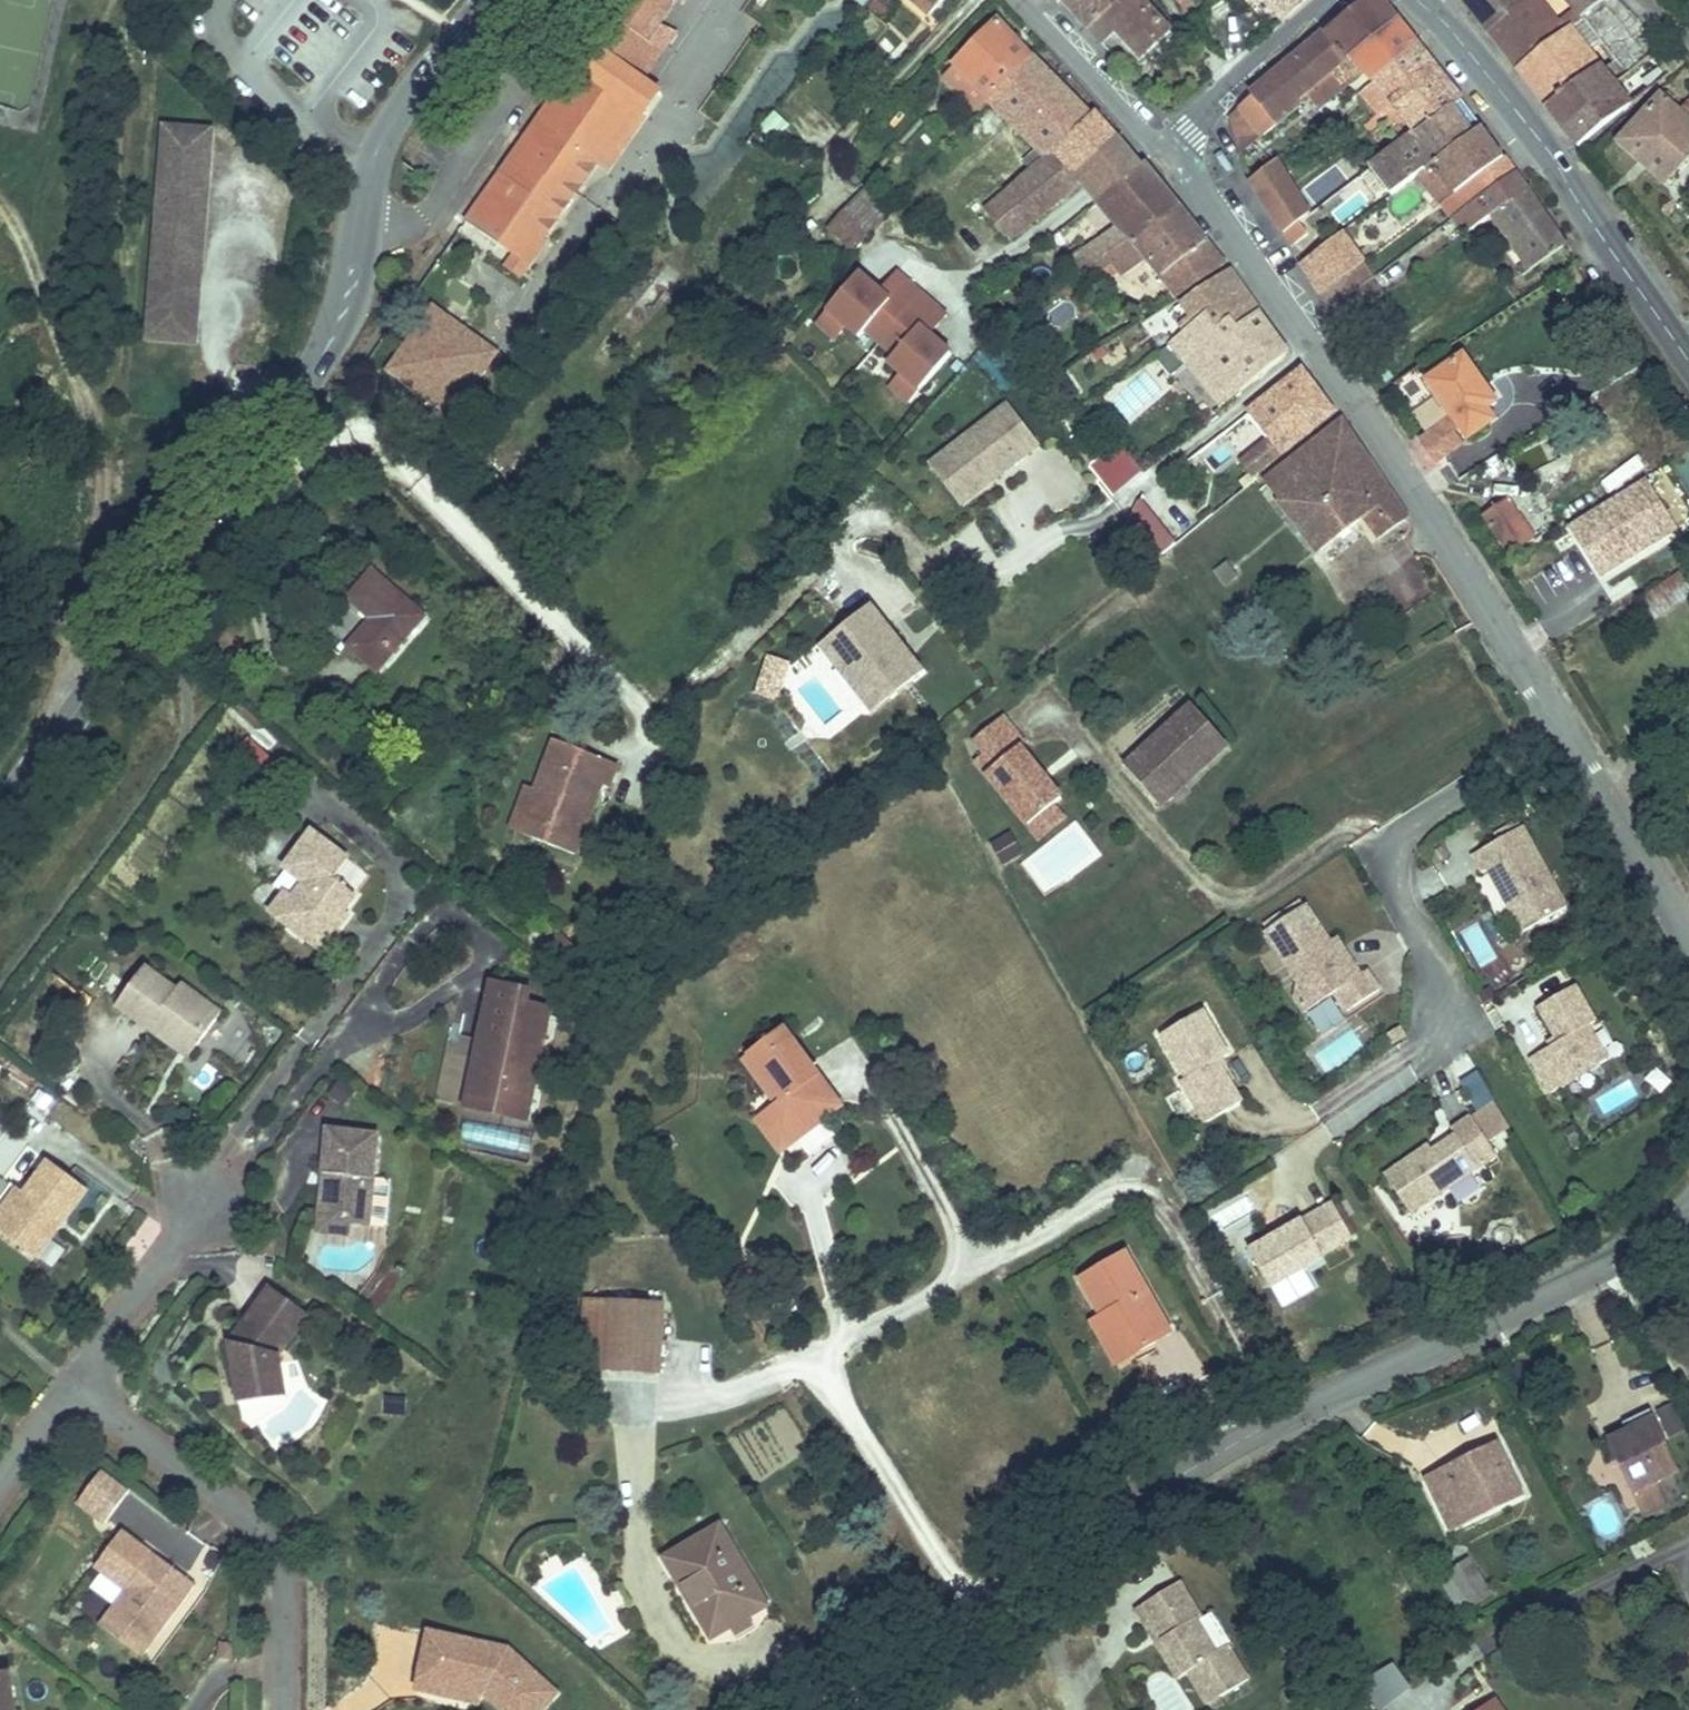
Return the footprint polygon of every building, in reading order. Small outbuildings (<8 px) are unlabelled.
[(633,16),(647,25),(628,53),(583,22),(567,44),(626,86),(589,140),(586,145),(599,154),(656,73),(638,61),(675,8),(662,0),(644,0),(633,16)] [(644,0),(598,0),(583,22),(628,53),(647,25),(633,16),(644,0)] [(1024,37),(990,0),(987,0),(946,37),(949,41),(964,57),(976,70),(982,77),(1024,37)] [(1080,8),(1095,25),(1108,13),(1129,38),(1147,22),(1151,26),(1165,14),(1152,0),(1089,0),(1080,8)] [(1244,74),(1267,103),(1301,74),(1391,0),(1390,0),(1333,0),(1302,26),(1244,74)] [(1410,25),(1391,0),(1301,74),(1309,86),(1358,47),(1367,59),(1410,25)] [(1479,11),(1495,0),(1471,0),(1479,11)] [(1479,11),(1509,50),(1572,0),(1560,0),(1551,6),(1546,0),(1495,0),(1479,11)] [(1590,47),(1597,41),(1630,14),(1618,0),(1572,0),(1509,50),(1538,87),(1590,47)] [(1590,47),(1538,87),(1556,110),(1605,72),(1615,63),(1643,37),(1635,28),(1646,20),(1637,8),(1630,14),(1597,41),(1610,58),(1602,64),(1590,47)] [(1653,28),(1646,20),(1635,28),(1643,37),(1653,28)] [(1367,59),(1331,87),(1342,101),(1377,73),(1394,96),(1387,101),(1398,118),(1407,112),(1451,79),(1410,25),(1367,59)] [(1080,95),(1024,37),(982,77),(1027,129),(1013,141),(1019,148),(965,195),(973,204),(983,196),(990,205),(975,216),(983,227),(1011,206),(1069,160),(1060,150),(1057,153),(1038,131),(1080,95)] [(1643,37),(1615,63),(1629,81),(1659,58),(1643,37)] [(976,70),(964,57),(949,41),(938,52),(971,88),(982,77),(976,70)] [(460,197),(503,226),(510,230),(578,132),(589,140),(626,86),(567,44),(460,197)] [(1605,72),(1556,110),(1569,127),(1620,88),(1605,72)] [(1244,74),(1231,86),(1253,114),(1267,103),(1244,74)] [(1614,124),(1658,163),(1688,130),(1688,79),(1687,78),(1672,96),(1652,79),(1614,124)] [(1407,112),(1429,140),(1471,107),(1470,106),(1451,79),(1407,112)] [(1218,95),(1237,128),(1253,114),(1231,86),(1218,95)] [(1108,115),(1085,91),(1080,95),(1038,131),(1057,153),(1060,150),(1074,138),(1078,141),(1108,115)] [(933,116),(938,123),(951,110),(945,102),(933,116)] [(1493,138),(1471,107),(1429,140),(1420,146),(1442,176),(1450,170),(1493,138)] [(1429,140),(1407,112),(1398,118),(1362,146),(1383,174),(1408,155),(1420,146),(1429,140)] [(1069,160),(1084,178),(1132,142),(1108,115),(1078,141),(1074,138),(1060,150),(1069,160)] [(161,125),(146,337),(194,340),(210,129),(161,125)] [(572,165),(586,145),(589,140),(578,132),(510,230),(503,226),(500,231),(517,243),(572,165)] [(1504,155),(1493,138),(1450,170),(1461,186),(1469,180),(1504,155)] [(1066,221),(1084,244),(1102,233),(1170,186),(1132,142),(1084,178),(1101,199),(1080,213),(1078,213),(1066,221)] [(1420,146),(1408,155),(1429,186),(1434,182),(1442,176),(1420,146)] [(1469,180),(1480,196),(1515,171),(1504,155),(1469,180)] [(1434,182),(1446,197),(1461,186),(1450,170),(1442,176),(1434,182)] [(1515,171),(1480,196),(1518,249),(1553,225),(1515,171)] [(1170,186),(1102,233),(1113,249),(1137,233),(1151,252),(1140,259),(1155,283),(1217,243),(1170,186)] [(1394,202),(1404,217),(1424,204),(1414,189),(1394,202)] [(863,191),(829,230),(852,250),(886,211),(863,191)] [(1332,212),(1293,241),(1313,272),(1354,242),(1354,241),(1332,212)] [(1323,288),(1363,258),(1365,257),(1354,242),(1313,272),(1323,288)] [(1104,247),(1093,255),(1100,263),(1110,255),(1104,247)] [(1252,291),(1223,250),(1190,271),(1202,291),(1190,300),(1200,314),(1223,298),(1229,308),(1252,291)] [(1332,303),(1374,273),(1363,258),(1323,288),(1332,303)] [(1177,280),(1190,300),(1202,291),(1190,271),(1177,280)] [(859,273),(816,322),(834,338),(844,326),(855,335),(862,327),(894,355),(888,361),(901,373),(890,385),(908,402),(950,355),(928,335),(945,315),(898,274),(881,292),(859,273)] [(421,283),(375,347),(442,393),(475,350),(461,340),(461,325),(469,315),(421,283)] [(1200,314),(1171,333),(1210,383),(1280,331),(1252,291),(1229,308),(1223,298),(1200,314)] [(1190,300),(1161,319),(1171,333),(1200,314),(1190,300)] [(1451,337),(1413,363),(1455,422),(1480,405),(1473,394),(1486,385),(1451,337)] [(1241,450),(1323,391),(1293,349),(1239,387),(1259,418),(1231,437),(1241,450)] [(1381,507),(1396,496),(1334,399),(1254,457),(1305,529),(1352,495),(1358,491),(1365,501),(1374,495),(1381,507)] [(1005,404),(929,463),(963,506),(1038,447),(1005,404)] [(1494,479),(1472,496),(1500,535),(1522,518),(1494,479)] [(1659,506),(1670,523),(1688,511),(1688,490),(1687,487),(1659,506)] [(1367,516),(1381,507),(1374,495),(1365,501),(1358,491),(1352,495),(1367,516)] [(1137,505),(1119,537),(1153,556),(1171,524),(1137,505)] [(376,538),(354,565),(374,582),(354,609),(380,631),(424,580),(376,538)] [(1633,583),(1642,597),(1688,569),(1688,549),(1633,583)] [(1524,586),(1553,637),(1586,618),(1557,567),(1524,586)] [(874,610),(822,650),(869,711),(921,671),(874,610)] [(1210,727),(1174,687),(1109,744),(1126,763),(1144,784),(1210,727)] [(1008,724),(985,695),(947,727),(1013,806),(1037,786),(1046,779),(1004,728),(1008,724)] [(549,730),(521,803),(575,827),(605,755),(609,757),(616,738),(578,719),(571,739),(549,730)] [(1048,799),(1037,786),(1013,806),(1024,819),(1048,799)] [(276,861),(283,867),(290,872),(278,886),(301,903),(307,894),(321,904),(335,885),(331,882),(337,873),(349,858),(328,842),(339,827),(302,799),(275,835),(277,836),(264,853),(276,861)] [(1512,923),(1556,899),(1512,819),(1464,845),(1473,863),(1479,860),(1495,891),(1501,888),(1508,901),(1503,904),(1512,923)] [(1001,867),(1024,854),(1010,831),(987,844),(1001,867)] [(283,867),(272,881),(278,886),(290,872),(283,867)] [(342,876),(337,873),(331,882),(335,885),(342,876)] [(1501,888),(1495,891),(1503,904),(1508,901),(1501,888)] [(321,904),(307,894),(301,903),(314,913),(321,904)] [(1336,998),(1367,978),(1355,959),(1349,963),(1340,948),(1328,945),(1324,938),(1307,912),(1266,938),(1287,970),(1284,984),(1294,999),(1324,979),(1336,998)] [(1328,945),(1340,948),(1331,933),(1324,938),(1328,945)] [(527,950),(491,943),(467,1056),(525,1068),(546,967),(524,963),(527,950)] [(116,1005),(155,1032),(165,1019),(197,1042),(219,1011),(180,982),(175,988),(144,965),(116,1005)] [(1537,1084),(1595,1052),(1576,1018),(1583,1014),(1563,977),(1527,998),(1546,1033),(1518,1048),(1537,1084)] [(1229,1088),(1206,1047),(1217,1041),(1192,996),(1149,1019),(1173,1063),(1169,1066),(1192,1108),(1229,1088)] [(828,1087),(772,1010),(738,1034),(770,1079),(763,1084),(761,1086),(784,1118),(828,1087)] [(165,1019),(155,1032),(187,1056),(197,1042),(165,1019)] [(1363,1023),(1317,1044),(1327,1066),(1373,1044),(1363,1023)] [(770,1079),(738,1034),(731,1039),(763,1084),(770,1079)] [(784,1118),(761,1086),(760,1086),(743,1099),(766,1131),(784,1118)] [(368,1139),(372,1096),(323,1092),(320,1136),(325,1136),(324,1143),(319,1147),(316,1177),(343,1179),(347,1184),(364,1185),(368,1140),(368,1139)] [(1395,1201),(1482,1145),(1457,1106),(1438,1119),(1441,1124),(1406,1148),(1402,1142),(1370,1163),(1395,1201)] [(1441,1124),(1438,1119),(1402,1142),(1406,1148),(1441,1124)] [(368,1140),(364,1185),(376,1187),(382,1181),(385,1147),(380,1141),(368,1140)] [(0,1199),(0,1231),(37,1258),(60,1228),(55,1224),(62,1215),(66,1219),(88,1188),(49,1160),(25,1192),(12,1183),(0,1199)] [(343,1179),(316,1177),(315,1194),(345,1196),(347,1184),(343,1179)] [(1306,1242),(1337,1225),(1318,1191),(1269,1217),(1272,1221),(1258,1229),(1255,1224),(1234,1236),(1254,1273),(1308,1245),(1306,1242)] [(55,1224),(60,1228),(66,1219),(62,1215),(55,1224)] [(1269,1217),(1255,1224),(1258,1229),(1272,1221),(1269,1217)] [(1065,1258),(1087,1296),(1093,1293),(1115,1334),(1154,1313),(1110,1233),(1065,1258)] [(276,1317),(305,1277),(266,1249),(241,1285),(253,1291),(246,1302),(226,1306),(234,1351),(253,1348),(255,1357),(282,1352),(276,1317)] [(651,1282),(574,1276),(568,1345),(645,1350),(651,1282)] [(253,1291),(241,1285),(226,1306),(246,1302),(253,1291)] [(1093,1293),(1087,1296),(1075,1303),(1097,1344),(1115,1334),(1093,1293)] [(253,1348),(234,1351),(237,1368),(283,1360),(282,1352),(255,1357),(253,1348)] [(283,1363),(285,1393),(302,1392),(300,1362),(283,1363)] [(1663,1426),(1662,1424),(1637,1439),(1638,1441),(1619,1452),(1650,1508),(1661,1502),(1657,1494),(1667,1488),(1688,1475),(1688,1473),(1663,1426)] [(1512,1456),(1441,1495),(1469,1544),(1539,1503),(1512,1456)] [(100,1472),(74,1507),(102,1528),(129,1493),(100,1472)] [(1680,1510),(1667,1488),(1657,1494),(1661,1502),(1650,1508),(1658,1522),(1680,1510)] [(690,1613),(711,1602),(727,1594),(749,1583),(708,1501),(649,1530),(690,1613)] [(120,1582),(106,1602),(137,1625),(191,1553),(148,1521),(109,1574),(120,1582)] [(109,1574),(95,1593),(106,1602),(120,1582),(109,1574)] [(1463,1592),(1494,1639),(1505,1633),(1497,1621),(1508,1614),(1485,1577),(1463,1592)] [(1234,1646),(1222,1653),(1204,1624),(1209,1620),(1196,1598),(1183,1605),(1174,1591),(1137,1613),(1151,1635),(1155,1632),(1163,1628),(1193,1678),(1197,1676),(1216,1707),(1217,1706),(1220,1709),(1222,1709),(1231,1705),(1227,1699),(1256,1682),(1234,1646)] [(439,1646),(449,1598),(430,1594),(418,1651),(480,1664),(482,1655),(439,1646)] [(727,1594),(711,1602),(715,1610),(731,1603),(727,1594)] [(510,1611),(449,1598),(439,1646),(482,1655),(486,1656),(525,1691),(558,1655),(510,1611)] [(1193,1678),(1163,1628),(1155,1632),(1186,1682),(1193,1678)] [(0,1641),(0,1709),(9,1709),(14,1686),(6,1640),(0,1641)]
